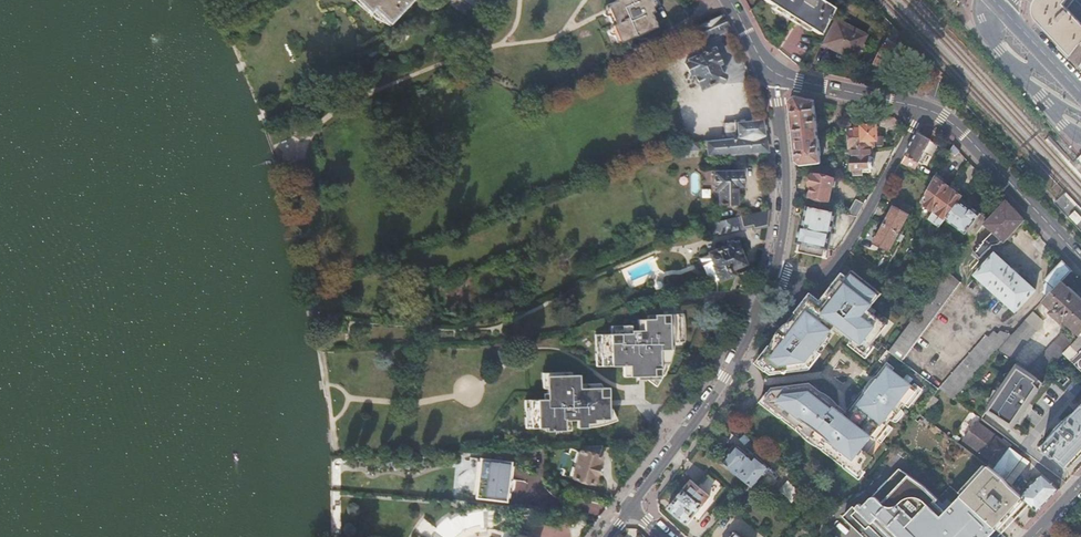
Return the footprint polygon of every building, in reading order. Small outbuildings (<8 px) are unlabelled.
[(370,11),(375,7),(389,22),(411,0),(359,0),(370,11)] [(482,0),(460,0),(476,10),(482,0)] [(656,27),(650,13),(654,11),(649,0),(616,0),(608,4),(615,21),(612,23),(620,42),(656,27)] [(818,34),(832,9),(818,0),(764,0),(818,34)] [(1037,1),(1034,5),(1034,8),(1034,11),(1034,14),(1035,17),(1036,20),(1039,24),(1043,28),(1071,58),(1080,46),(1080,5),(1075,0),(1038,0),(1037,1)] [(722,15),(695,27),(694,27),(699,38),(709,34),(711,37),(730,28),(722,15)] [(865,35),(836,20),(824,42),(852,57),(865,35)] [(894,26),(885,43),(895,48),(903,34),(894,26)] [(885,43),(876,62),(893,71),(902,52),(895,48),(885,43)] [(1071,58),(1080,68),(1080,67),(1080,46),(1071,58)] [(714,48),(688,59),(689,61),(685,63),(689,73),(693,71),(699,84),(701,88),(718,80),(722,82),(725,75),(721,73),(717,65),(720,63),(714,48)] [(685,75),(691,88),(699,84),(693,71),(689,73),(685,75)] [(790,100),(797,161),(802,165),(814,164),(822,162),(816,99),(797,95),(790,100)] [(725,122),(726,139),(765,135),(763,119),(725,122)] [(852,130),(853,148),(860,148),(878,147),(878,137),(877,126),(865,127),(865,129),(852,130)] [(912,144),(906,155),(921,163),(924,165),(929,155),(926,153),(932,141),(918,133),(912,144)] [(706,141),(708,155),(767,150),(765,135),(726,139),(706,141)] [(299,136),(276,144),(284,165),(307,157),(299,136)] [(955,146),(952,151),(957,155),(960,151),(955,146)] [(860,148),(861,168),(871,167),(882,167),(881,154),(879,154),(878,147),(860,148)] [(906,155),(901,164),(915,172),(916,172),(921,163),(906,155)] [(700,174),(701,199),(715,198),(715,204),(719,204),(719,190),(715,190),(714,173),(714,169),(703,170),(700,174)] [(1031,169),(1022,178),(1028,185),(1035,177),(1037,175),(1031,169)] [(714,173),(715,190),(719,190),(719,204),(736,203),(735,185),(742,185),(741,172),(714,173)] [(835,178),(813,174),(811,185),(813,185),(811,195),(830,200),(835,178)] [(934,182),(924,202),(936,211),(951,188),(937,178),(934,182)] [(951,188),(936,211),(948,219),(961,202),(964,197),(951,188)] [(1006,199),(985,225),(992,233),(989,237),(991,239),(979,255),(982,258),(985,257),(993,247),(999,247),(1002,244),(1005,247),(1025,220),(1006,199)] [(856,200),(848,215),(859,217),(867,203),(856,200)] [(961,202),(948,219),(967,234),(982,214),(972,206),(970,208),(961,202)] [(894,207),(884,225),(900,234),(913,210),(901,203),(898,209),(894,207)] [(803,227),(800,243),(802,244),(801,252),(823,256),(825,248),(827,249),(835,212),(810,206),(806,228),(803,227)] [(769,209),(710,224),(712,232),(720,231),(723,232),(735,229),(737,226),(743,225),(744,227),(754,225),(755,227),(767,224),(769,209)] [(884,225),(874,244),(890,252),(900,234),(884,225)] [(711,249),(713,255),(711,256),(709,261),(710,265),(714,268),(716,267),(719,276),(732,272),(731,267),(743,263),(741,253),(743,252),(740,243),(737,243),(736,241),(735,242),(732,239),(728,240),(727,244),(711,249)] [(1037,289),(994,255),(976,278),(1019,312),(1037,289)] [(1063,260),(1046,279),(1049,282),(1046,286),(1046,289),(1047,291),(1045,293),(1048,296),(1062,281),(1073,270),(1063,260)] [(780,341),(761,364),(771,371),(782,370),(785,367),(788,370),(792,369),(795,366),(799,369),(802,369),(806,365),(807,365),(829,338),(827,337),(835,327),(853,340),(852,342),(866,352),(887,326),(869,311),(882,295),(855,273),(850,279),(848,277),(843,283),(847,286),(841,294),(837,291),(827,303),(813,292),(802,306),(804,308),(805,308),(789,328),(790,330),(781,342),(780,341)] [(948,274),(925,303),(888,352),(898,360),(901,362),(961,284),(948,274)] [(1055,310),(1053,312),(1063,321),(1065,319),(1080,333),(1080,298),(1062,281),(1048,296),(1045,300),(1055,310)] [(843,283),(837,291),(841,294),(847,286),(843,283)] [(1035,311),(1026,320),(1038,331),(1046,322),(1035,311)] [(679,341),(678,313),(654,314),(654,318),(638,319),(639,325),(621,326),(622,330),(612,331),(612,334),(598,335),(598,342),(598,343),(597,348),(599,349),(599,353),(597,354),(599,359),(600,367),(628,365),(628,377),(659,375),(657,349),(666,348),(666,342),(679,341)] [(1013,334),(1000,349),(1012,358),(1038,331),(1026,320),(1013,334)] [(987,338),(939,390),(953,400),(1000,349),(1013,334),(1002,333),(999,337),(995,334),(990,340),(987,338)] [(1065,352),(1064,353),(1069,359),(1071,360),(1077,354),(1077,351),(1080,347),(1080,335),(1065,352)] [(1055,342),(1028,370),(1040,380),(1064,353),(1065,352),(1055,342)] [(887,352),(882,358),(884,359),(893,367),(898,360),(888,352),(887,352)] [(1001,352),(955,402),(968,411),(1014,361),(1001,352)] [(1064,353),(1040,380),(1046,384),(1069,359),(1064,353)] [(1080,371),(1080,353),(1072,362),(1075,365),(1080,371)] [(865,390),(844,415),(836,408),(834,410),(819,398),(820,396),(810,388),(803,388),(801,391),(798,389),(791,389),(789,391),(786,389),(775,390),(768,400),(802,427),(803,426),(806,429),(806,430),(809,433),(823,444),(824,443),(828,446),(827,447),(846,462),(861,474),(874,458),(868,453),(863,448),(873,436),(879,440),(891,425),(890,424),(893,420),(894,421),(904,409),(903,408),(906,404),(907,405),(920,390),(892,367),(893,367),(884,359),(882,358),(880,360),(885,364),(874,377),(881,382),(875,389),(871,385),(866,391),(865,390)] [(1071,368),(1078,375),(1080,371),(1075,365),(1071,368)] [(608,419),(607,388),(579,389),(579,375),(571,376),(571,372),(562,373),(563,376),(547,377),(547,400),(530,401),(531,408),(530,412),(531,414),(531,417),(530,418),(531,422),(531,429),(546,429),(546,432),(570,431),(570,427),(577,427),(577,429),(587,428),(587,424),(594,424),(594,420),(608,419)] [(1032,375),(994,414),(1006,425),(1044,385),(1032,375)] [(874,377),(870,385),(871,385),(875,389),(881,382),(874,377)] [(1043,449),(1054,459),(1056,457),(1066,467),(1080,451),(1080,409),(1066,424),(1065,423),(1061,425),(1061,426),(1058,429),(1060,431),(1043,449)] [(963,441),(989,462),(988,463),(991,467),(989,470),(1003,482),(1025,459),(994,435),(978,424),(963,441)] [(873,436),(863,448),(868,453),(879,440),(873,436)] [(724,462),(752,484),(755,486),(771,467),(757,455),(754,459),(738,446),(724,462)] [(576,447),(571,485),(596,489),(600,461),(598,461),(599,447),(576,447)] [(506,503),(512,463),(481,459),(475,499),(506,503)] [(901,468),(864,505),(862,503),(856,509),(854,506),(845,515),(854,525),(858,522),(866,530),(870,527),(875,532),(872,535),(873,536),(983,536),(982,536),(993,524),(961,495),(956,489),(950,484),(939,499),(924,488),(901,468)] [(996,527),(1002,533),(1009,525),(1029,504),(1021,497),(1003,482),(989,470),(987,469),(961,495),(993,524),(996,527)] [(1042,475),(1021,497),(1029,504),(1038,511),(1060,489),(1042,475)] [(692,479),(668,508),(675,514),(673,517),(678,521),(681,518),(688,524),(711,495),(692,479)] [(752,484),(742,496),(749,502),(759,490),(758,489),(755,486),(752,484)] [(813,486),(799,503),(808,511),(823,494),(813,486)] [(715,514),(705,526),(712,532),(722,520),(715,514)] [(982,536),(983,536),(987,536),(991,533),(996,527),(993,524),(982,536)] [(498,529),(496,530),(493,536),(517,536),(498,529)]
